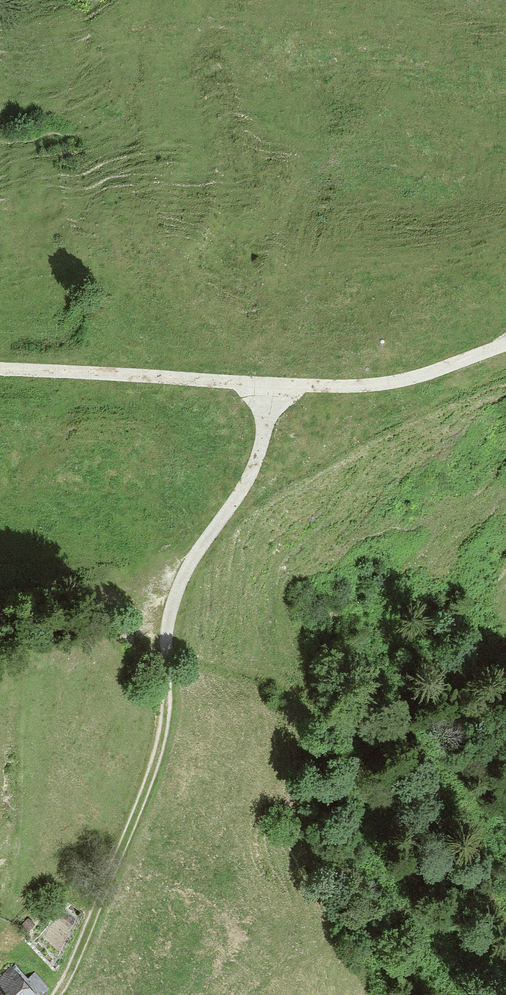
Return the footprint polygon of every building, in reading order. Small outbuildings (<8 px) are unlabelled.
[(0,981),(0,994),(27,994),(9,973),(0,981)]
